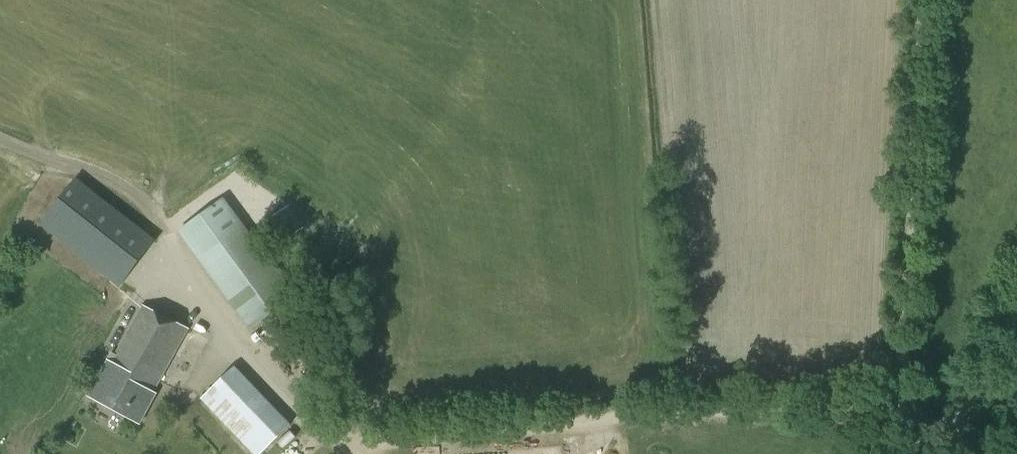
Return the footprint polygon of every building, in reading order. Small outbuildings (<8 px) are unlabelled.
[(119,288),(155,243),(76,180),(41,225),(119,288)] [(246,331),(295,296),(224,198),(175,234),(246,331)] [(287,238),(303,228),(289,205),(272,216),(287,238)] [(154,392),(187,330),(144,306),(117,357),(112,354),(106,365),(89,397),(139,424),(156,393),(154,392)] [(291,426),(234,367),(200,399),(253,453),(262,453),(291,426)]
